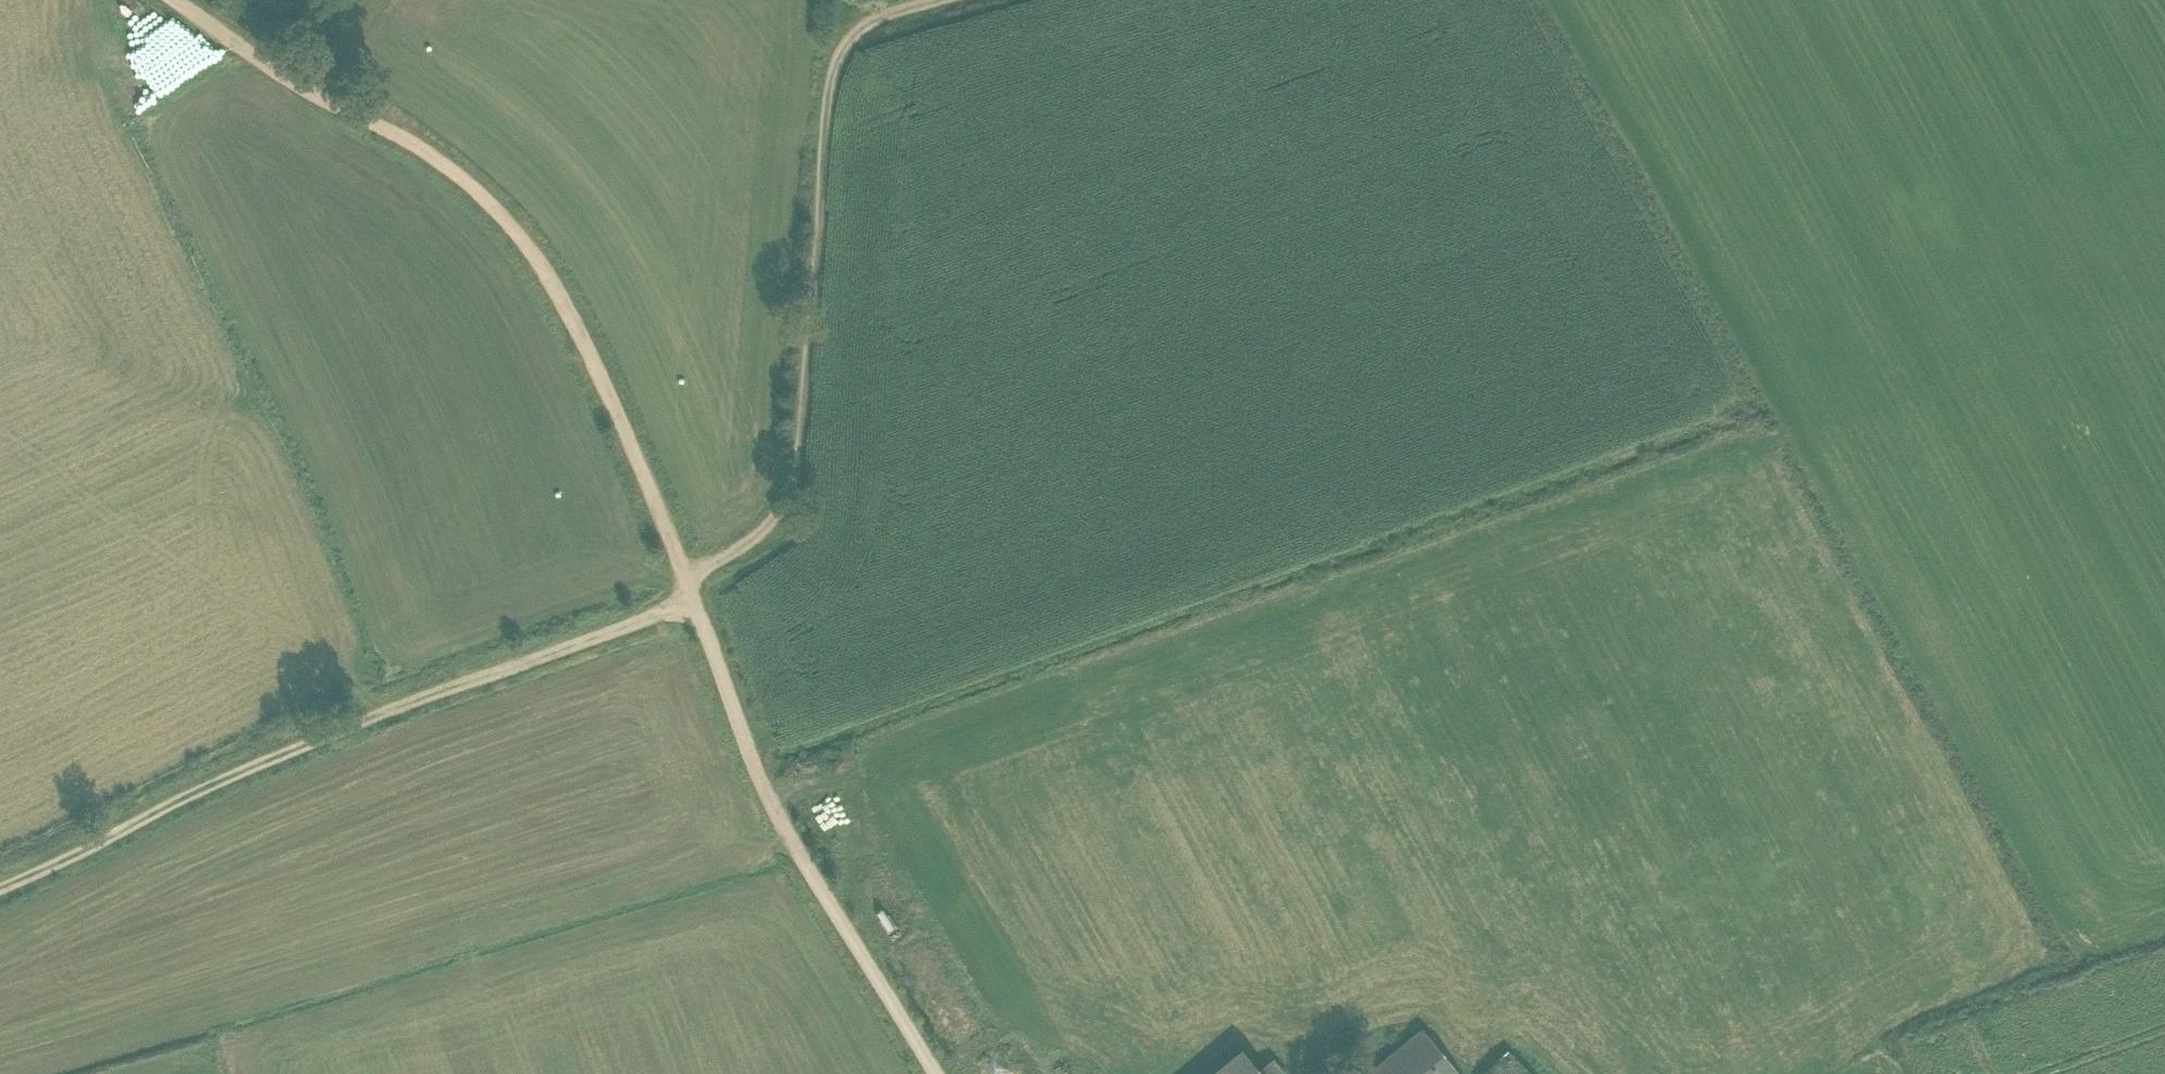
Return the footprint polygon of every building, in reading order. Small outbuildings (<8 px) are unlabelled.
[(1370,1073),(1457,1073),(1422,1031),(1370,1073)] [(1260,1073),(1243,1054),(1218,1073),(1260,1073)] [(1260,1073),(1285,1073),(1274,1061),(1260,1073)]
